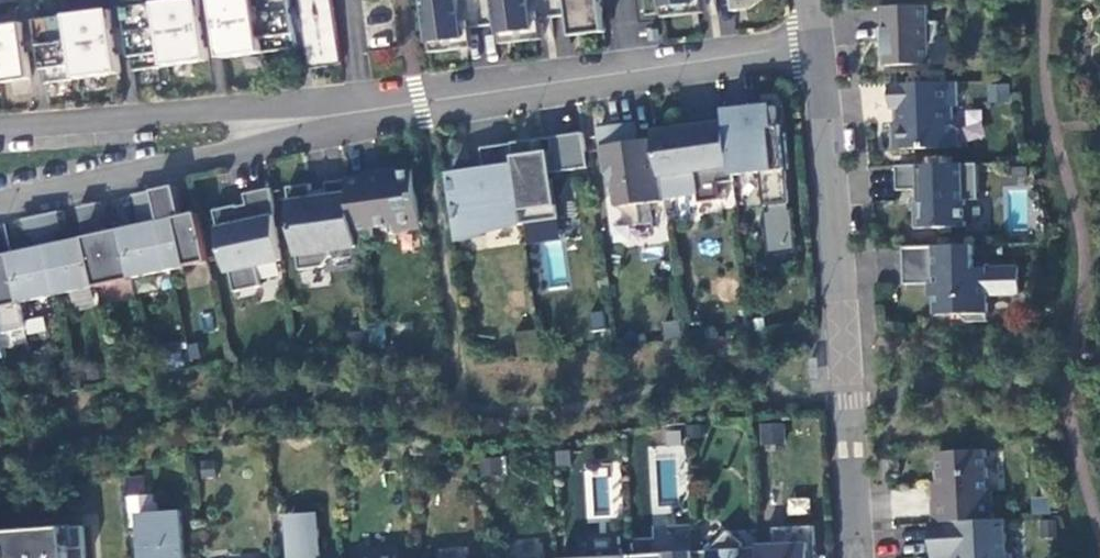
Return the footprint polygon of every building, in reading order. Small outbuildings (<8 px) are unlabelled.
[(137,72),(212,62),(203,0),(194,0),(128,9),(137,72)] [(225,60),(301,49),(294,0),(217,0),(225,60)] [(312,70),(344,65),(335,0),(302,0),(312,70)] [(435,47),(467,42),(467,31),(502,26),(502,36),(538,31),(537,20),(571,16),(572,26),(607,22),(603,0),(428,0),(435,47)] [(666,10),(700,5),(699,0),(665,0),(666,10)] [(940,24),(940,23),(930,24),(930,7),(883,8),(883,26),(886,26),(888,67),(931,66),(931,45),(936,45),(938,40),(940,32),(940,27),(940,24)] [(39,22),(48,85),(124,74),(115,11),(39,22)] [(34,80),(26,24),(0,27),(0,84),(34,80)] [(961,132),(955,127),(955,108),(960,108),(959,84),(893,85),(893,110),(899,110),(900,124),(895,129),(895,145),(901,151),(961,149),(961,132)] [(1008,84),(988,85),(988,100),(1009,99),(1008,84)] [(752,109),(752,105),(726,109),(727,114),(736,177),(763,174),(771,257),(800,256),(788,172),(791,171),(787,135),(774,136),(773,130),(777,129),(775,107),(752,109)] [(785,106),(775,107),(777,129),(773,130),(774,136),(787,135),(785,106)] [(966,140),(984,138),(981,109),(963,111),(966,140)] [(658,140),(667,201),(701,197),(702,204),(723,201),(720,185),(737,183),(736,177),(727,114),(694,119),(697,135),(684,137),(683,129),(657,132),(658,140)] [(683,129),(684,137),(697,135),(694,119),(682,120),(683,129)] [(651,204),(667,201),(658,140),(636,143),(635,136),(638,136),(637,124),(601,129),(606,165),(612,169),(608,175),(621,185),(617,190),(620,208),(636,220),(637,227),(654,224),(651,204)] [(590,169),(585,134),(553,138),(555,152),(538,155),(536,141),(515,144),(515,145),(526,225),(562,220),(555,174),(590,169)] [(453,176),(462,243),(489,236),(488,231),(526,226),(526,225),(515,145),(485,149),(490,190),(477,192),(474,173),(453,176)] [(981,201),(979,165),(899,167),(900,192),(921,191),(922,202),(916,202),(917,230),(967,228),(967,202),(981,201)] [(423,224),(415,171),(400,174),(400,170),(367,175),(368,178),(350,181),(358,239),(377,236),(376,229),(396,226),(396,227),(403,233),(418,230),(423,224)] [(350,181),(329,184),(330,197),(315,199),(313,185),(290,189),(302,271),(325,268),(333,257),(332,252),(360,248),(358,239),(350,181)] [(211,262),(200,213),(179,218),(173,187),(138,195),(144,225),(125,230),(106,234),(99,203),(81,207),(88,238),(67,242),(61,212),(26,219),(33,250),(13,255),(0,257),(0,310),(24,305),(24,304),(99,287),(99,289),(136,281),(136,279),(211,262)] [(284,261),(274,190),(247,195),(251,212),(241,213),(240,207),(217,212),(230,273),(233,273),(238,293),(263,287),(259,267),(284,261)] [(976,270),(975,247),(906,249),(907,286),(930,285),(937,291),(938,316),(961,316),(969,324),(990,323),(989,297),(1022,296),(1021,269),(976,270)] [(760,444),(785,442),(783,421),(758,423),(760,444)] [(939,502),(935,502),(936,524),(995,521),(994,493),(990,493),(988,451),(940,454),(942,485),(938,485),(939,502)] [(787,514),(809,514),(809,500),(787,500),(787,514)] [(183,512),(161,514),(162,527),(146,528),(148,555),(152,557),(187,557),(183,512)] [(162,527),(161,514),(145,515),(146,528),(162,527)] [(288,516),(289,533),(321,531),(320,514),(288,516)] [(1007,521),(995,521),(936,524),(933,524),(934,557),(942,557),(956,557),(1011,557),(1008,556),(1007,521)] [(85,527),(34,531),(34,534),(3,537),(2,534),(0,533),(0,557),(87,557),(85,527)] [(817,554),(816,527),(787,529),(778,546),(761,547),(761,550),(762,557),(814,557),(817,554)] [(320,557),(323,557),(321,531),(289,533),(291,557),(320,557)] [(761,550),(745,550),(745,545),(730,532),(712,552),(696,553),(696,557),(762,557),(761,550)] [(569,557),(630,557),(629,534),(579,536),(580,553),(569,554),(569,557)]
